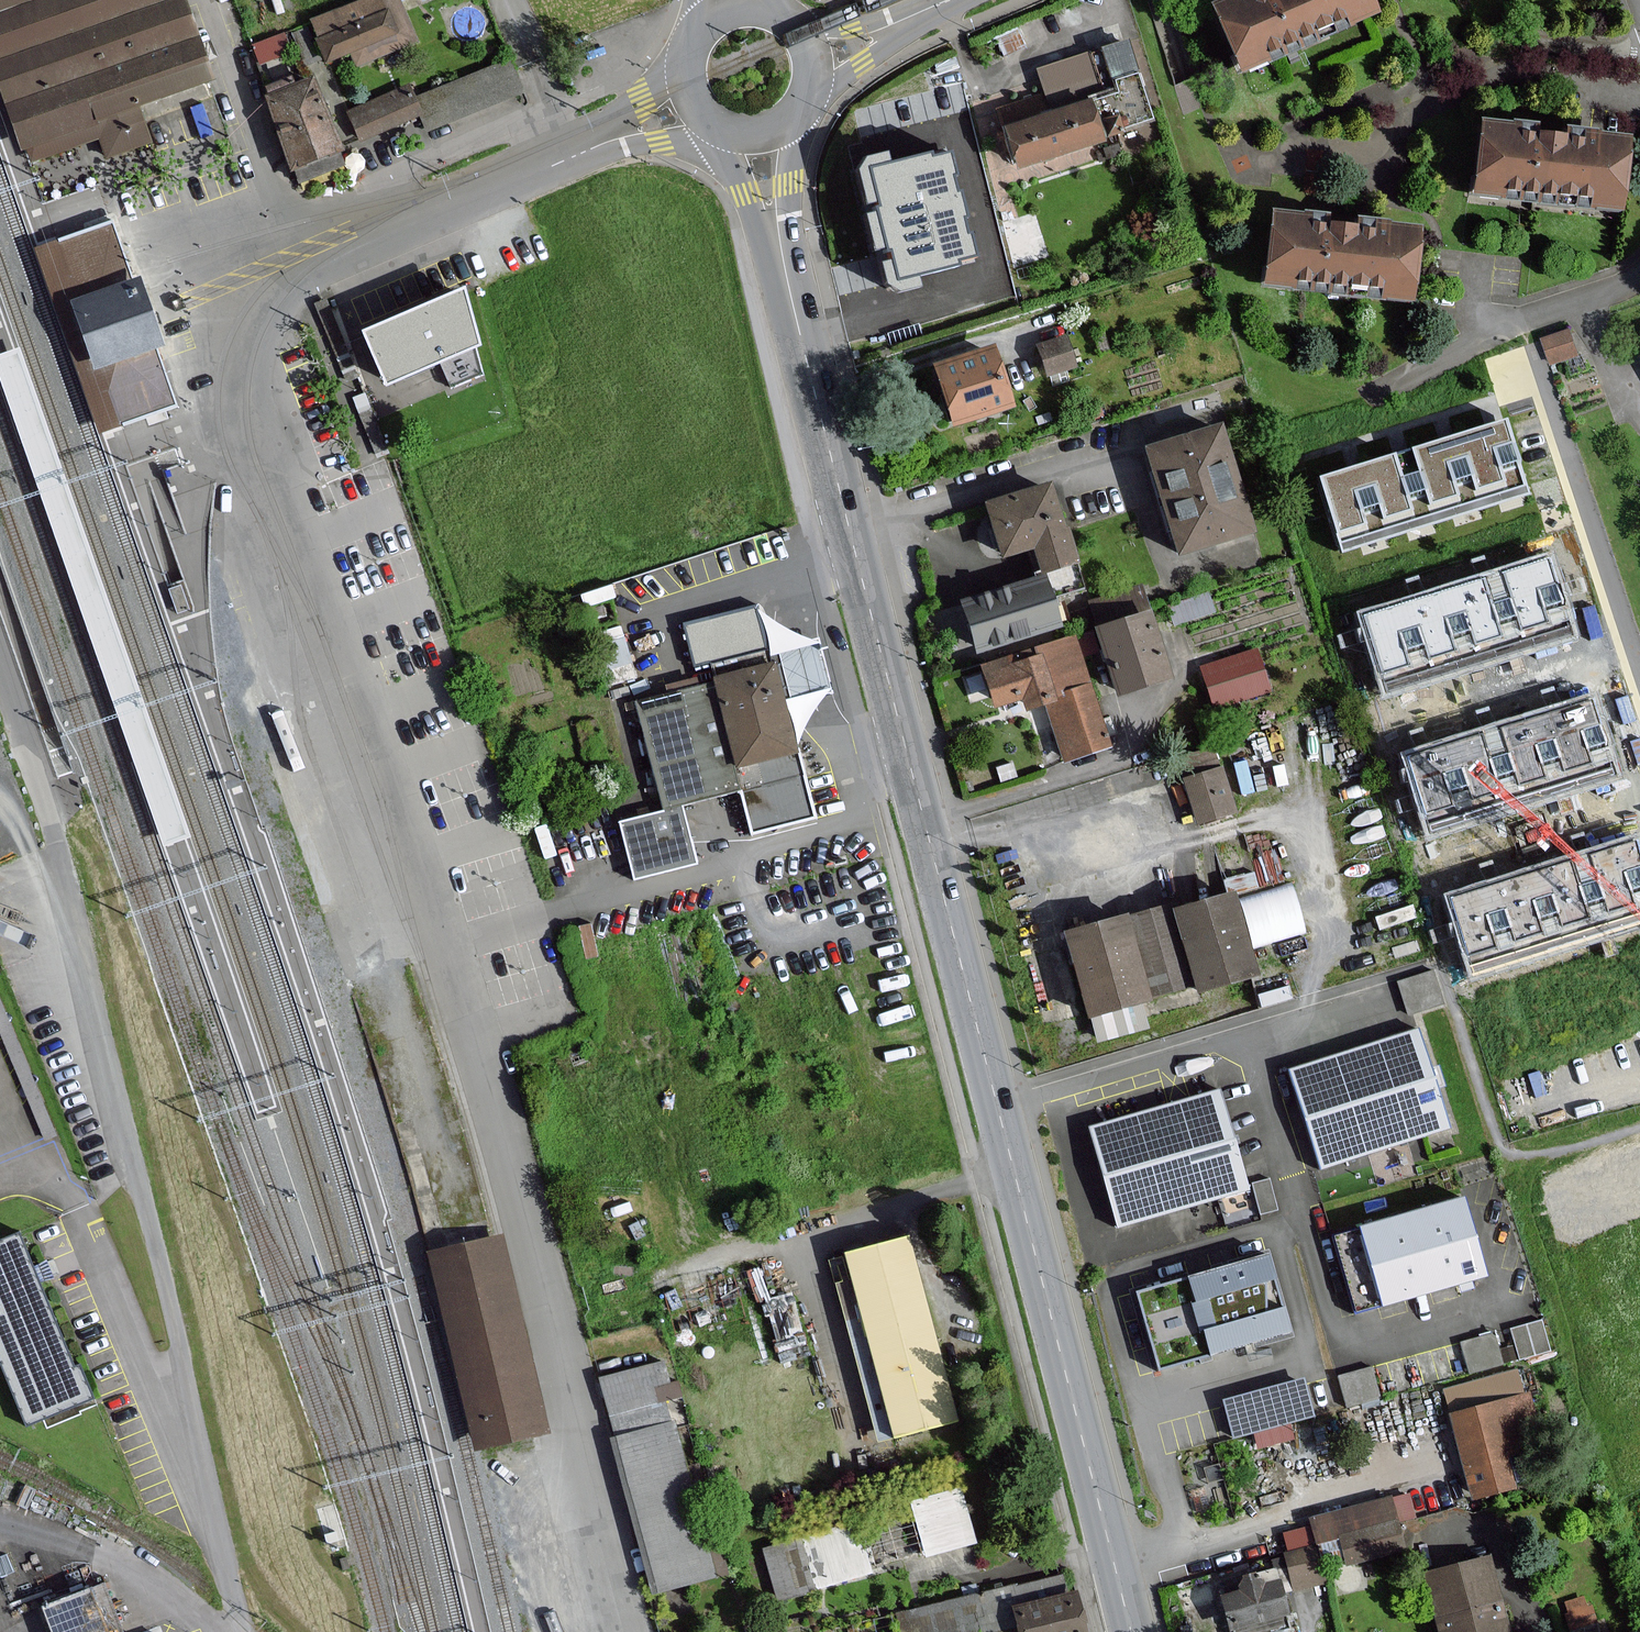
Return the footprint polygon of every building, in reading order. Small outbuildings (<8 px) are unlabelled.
[(186,0),(0,0),(0,66),(32,159),(98,136),(106,159),(154,142),(142,109),(215,84),(186,0)] [(399,0),(370,0),(316,21),(324,42),(321,43),(328,61),(353,51),(358,64),(415,41),(399,0)] [(1246,63),(1372,7),(1369,0),(1228,0),(1219,4),(1246,63)] [(996,109),(1014,168),(1100,141),(1087,101),(1115,92),(1110,79),(1136,71),(1126,41),(1036,70),(1043,94),(996,109)] [(525,90),(512,61),(417,100),(429,130),(525,90)] [(270,95),(266,96),(294,169),(342,150),(314,78),(295,86),(292,78),(267,87),(270,95)] [(416,115),(404,88),(345,114),(357,141),(416,115)] [(1489,122),(1482,187),(1621,202),(1628,136),(1489,122)] [(851,163),(853,172),(862,207),(871,204),(874,214),(863,217),(872,253),(882,250),(885,263),(878,265),(886,295),(917,287),(914,275),(972,261),(944,151),(887,165),(885,155),(851,163)] [(1276,212),(1269,280),(1416,294),(1422,227),(1276,212)] [(163,343),(140,277),(130,281),(111,224),(61,241),(50,245),(37,249),(99,430),(112,426),(172,405),(152,347),(163,343)] [(464,288),(366,330),(387,382),(439,361),(452,385),(482,372),(472,348),(481,345),(464,288)] [(1576,353),(1569,332),(1542,341),(1550,362),(1576,353)] [(1040,345),(1050,374),(1076,365),(1066,336),(1040,345)] [(160,841),(187,831),(21,346),(0,353),(0,375),(90,637),(160,841)] [(938,365),(957,422),(1013,405),(994,347),(938,365)] [(1355,469),(1316,481),(1339,551),(1522,493),(1499,423),(1492,425),(1449,439),(1402,454),(1355,469)] [(1223,426),(1149,448),(1180,551),(1253,529),(1223,426)] [(1052,484),(989,504),(1005,555),(1035,545),(1046,578),(1052,597),(1084,587),(1052,484)] [(1577,636),(1551,553),(1359,613),(1384,695),(1577,636)] [(980,651),(1061,625),(1052,597),(1046,578),(965,603),(980,651)] [(769,651),(758,604),(676,624),(688,672),(707,667),(710,680),(703,681),(704,685),(630,703),(658,814),(613,825),(628,883),(690,868),(676,810),(734,796),(745,839),(812,822),(783,708),(769,651)] [(1148,613),(1100,629),(1121,692),(1168,676),(1148,613)] [(1076,638),(986,666),(998,704),(1025,696),(1029,708),(1049,702),(1066,758),(1109,745),(1076,638)] [(814,640),(769,651),(783,708),(828,696),(814,640)] [(1256,651),(1204,669),(1217,706),(1269,689),(1256,651)] [(1622,777),(1596,694),(1404,754),(1430,836),(1622,777)] [(1211,742),(1182,752),(1187,768),(1217,758),(1211,742)] [(1220,769),(1186,779),(1199,823),(1233,812),(1220,769)] [(1638,833),(1445,893),(1471,976),(1639,923),(1639,840),(1638,833)] [(1251,944),(1306,927),(1290,878),(1235,895),(1251,944)] [(1257,972),(1233,893),(1177,909),(1201,989),(1257,972)] [(1159,907),(1126,917),(1149,998),(1183,988),(1159,907)] [(1067,934),(1091,1015),(1149,998),(1126,917),(1067,934)] [(1405,1009),(1442,999),(1432,965),(1395,974),(1405,1009)] [(1286,1076),(1316,1170),(1442,1131),(1412,1036),(1286,1076)] [(1236,1189),(1209,1096),(1085,1131),(1112,1224),(1236,1189)] [(1472,1278),(1448,1203),(1353,1233),(1376,1307),(1472,1278)] [(30,1430),(94,1403),(24,1233),(0,1243),(0,1358),(30,1430)] [(964,1416),(916,1233),(854,1248),(902,1432),(964,1416)] [(547,1429),(500,1234),(432,1251),(479,1445),(547,1429)] [(1290,1334),(1267,1255),(1136,1292),(1158,1371),(1290,1334)] [(1533,1320),(1441,1343),(1448,1374),(1541,1351),(1533,1320)] [(658,1591),(719,1574),(676,1419),(672,1421),(666,1399),(676,1396),(666,1360),(603,1377),(619,1436),(615,1437),(658,1591)] [(1369,1361),(1335,1371),(1345,1403),(1379,1393),(1369,1361)] [(1301,1383),(1221,1404),(1229,1436),(1310,1415),(1301,1383)] [(1542,1446),(1527,1394),(1449,1415),(1473,1499),(1513,1488),(1504,1456),(1542,1446)] [(922,1552),(976,1537),(960,1480),(906,1495),(922,1552)] [(1397,1529),(1388,1498),(1311,1520),(1322,1560),(1343,1554),(1345,1564),(1402,1548),(1397,1529)] [(798,1532),(760,1543),(776,1595),(813,1584),(798,1532)] [(1323,1582),(1314,1547),(1284,1554),(1293,1590),(1323,1582)] [(1430,1573),(1444,1631),(1510,1631),(1492,1558),(1430,1573)] [(1258,1571),(1235,1577),(1239,1591),(1220,1596),(1230,1629),(1286,1613),(1277,1580),(1262,1584),(1258,1571)] [(108,1583),(52,1604),(62,1631),(126,1631),(108,1583)] [(1078,1589),(1024,1602),(1019,1584),(900,1613),(905,1631),(972,1631),(986,1629),(986,1631),(1089,1631),(1078,1589)]
